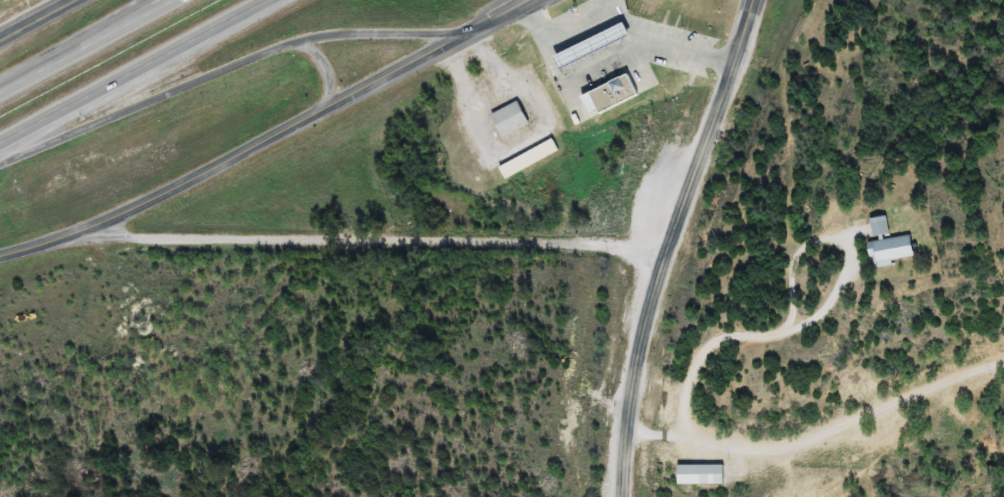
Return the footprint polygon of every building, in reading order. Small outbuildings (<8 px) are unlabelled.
[(557,51),(626,18),(632,29),(563,63),(557,51)] [(557,56),(563,70),(635,39),(629,25),(557,56)] [(642,91),(603,110),(600,103),(592,107),(584,91),(631,68),(642,91)] [(493,115),(505,139),(532,125),(520,102),(493,115)] [(561,154),(555,142),(500,166),(506,179),(561,154)] [(872,219),(874,237),(890,235),(889,217),(872,219)] [(894,260),(917,257),(913,236),(871,242),(875,268),(894,265),(894,260)] [(726,466),(680,466),(680,485),(726,485),(726,466)]
